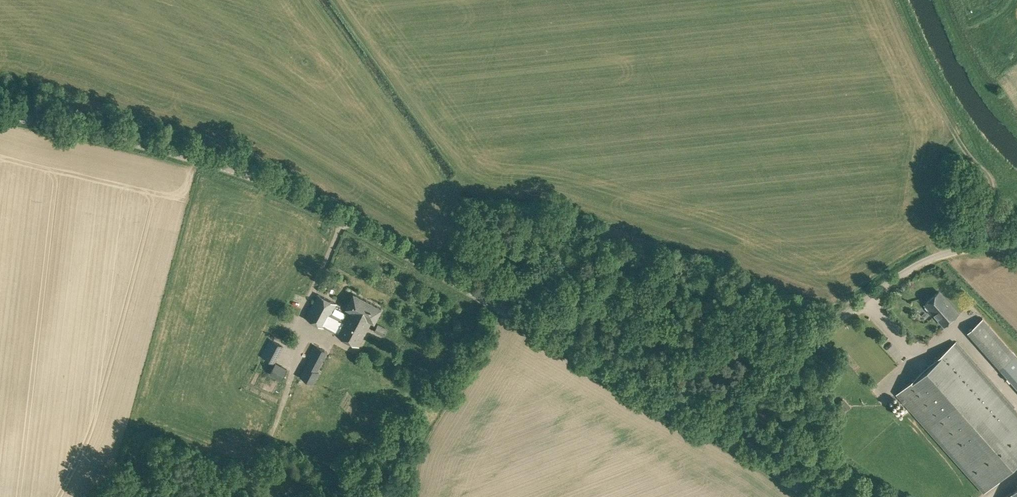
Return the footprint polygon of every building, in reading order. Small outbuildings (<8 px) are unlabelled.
[(355,266),(358,258),(351,255),(348,263),(355,266)] [(944,325),(958,313),(939,291),(925,303),(944,325)] [(361,297),(354,293),(346,308),(349,309),(340,326),(328,320),(337,303),(318,294),(306,318),(359,346),(371,321),(374,322),(382,308),(375,304),(361,297)] [(986,315),(971,329),(1006,370),(1016,360),(1016,351),(986,315)] [(385,337),(389,329),(378,323),(374,331),(385,337)] [(275,363),(284,345),(269,338),(260,356),(275,363)] [(1016,464),(1016,411),(1014,408),(1015,408),(956,341),(896,394),(954,460),(955,460),(984,493),(1016,464)] [(314,384),(320,372),(317,371),(328,351),(314,343),(308,355),(311,357),(300,376),(314,384)] [(282,380),(288,368),(276,362),(270,374),(282,380)] [(276,392),(280,384),(270,380),(267,389),(276,392)] [(1006,496),(1016,496),(1016,487),(1006,496)]
